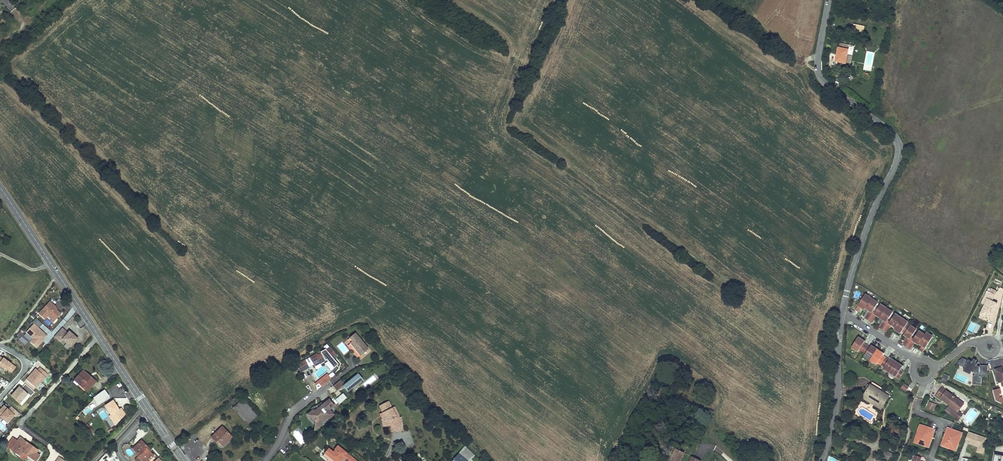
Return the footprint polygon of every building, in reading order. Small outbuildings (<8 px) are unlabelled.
[(854,31),(864,33),(865,26),(855,24),(854,31)] [(849,49),(839,48),(836,61),(846,63),(849,49)] [(992,286),(989,292),(995,294),(998,289),(992,286)] [(989,292),(988,291),(984,298),(987,299),(985,305),(980,314),(986,316),(990,318),(997,304),(992,301),(995,294),(989,292)] [(872,309),(877,301),(865,293),(855,308),(858,310),(861,306),(864,308),(865,307),(869,309),(864,317),(870,321),(876,314),(884,319),(879,327),(885,331),(890,323),(894,326),(895,325),(897,327),(896,329),(900,332),(901,330),(904,332),(903,333),(907,336),(902,344),(908,348),(913,340),(918,343),(918,342),(921,344),(918,348),(922,350),(932,335),(925,331),(924,333),(918,329),(913,337),(910,336),(915,328),(906,322),(907,321),(894,312),(889,320),(887,318),(892,311),(880,302),(875,310),(872,309)] [(50,301),(39,314),(45,319),(48,316),(52,320),(54,318),(56,320),(62,314),(57,310),(56,309),(56,308),(57,307),(50,301)] [(43,324),(37,318),(32,322),(34,324),(26,332),(33,338),(31,341),(37,347),(47,335),(39,328),(43,324)] [(969,330),(977,333),(980,325),(972,322),(969,330)] [(68,333),(62,328),(55,337),(60,342),(63,339),(71,347),(78,339),(70,331),(68,333)] [(33,338),(26,332),(24,335),(31,341),(33,338)] [(355,335),(350,340),(353,343),(351,345),(362,357),(369,350),(355,335)] [(899,377),(903,370),(899,368),(902,365),(897,362),(897,361),(893,359),(888,357),(887,358),(881,354),(882,353),(877,350),(878,349),(874,347),(874,348),(869,345),(868,347),(861,343),(862,341),(858,338),(856,336),(854,339),(855,339),(850,347),(856,351),(857,349),(864,353),(863,355),(876,363),(877,361),(880,363),(883,365),(882,367),(889,371),(899,377)] [(319,354),(311,358),(315,366),(321,362),(321,364),(328,361),(329,362),(327,364),(334,373),(338,369),(337,367),(339,365),(334,358),(338,355),(331,348),(328,351),(327,350),(322,352),(323,354),(319,356),(319,354)] [(18,367),(5,358),(4,359),(0,364),(0,365),(12,374),(18,367)] [(311,358),(307,361),(311,368),(315,366),(311,358)] [(987,376),(988,366),(980,365),(980,368),(976,366),(977,363),(975,363),(976,360),(973,359),(972,362),(968,360),(967,362),(965,361),(965,363),(959,360),(957,365),(962,367),(964,368),(963,371),(970,374),(972,371),(975,372),(974,375),(973,375),(972,385),(981,385),(981,376),(987,376)] [(307,361),(298,365),(302,373),(311,368),(307,361)] [(48,374),(41,367),(38,370),(36,368),(32,373),(33,374),(31,376),(30,375),(27,379),(36,387),(48,374)] [(96,381),(84,370),(75,380),(87,391),(96,381)] [(342,379),(334,386),(337,391),(343,386),(348,392),(363,380),(359,373),(345,384),(342,379)] [(328,374),(314,382),(317,389),(332,381),(328,374)] [(375,374),(363,383),(366,387),(378,378),(375,374)] [(87,391),(75,380),(73,382),(85,393),(87,391)] [(32,396),(35,392),(25,384),(22,388),(32,396)] [(865,394),(876,401),(875,403),(882,407),(889,396),(870,385),(865,394)] [(28,395),(20,387),(11,397),(20,404),(28,395)] [(964,403),(942,387),(936,395),(950,405),(952,407),(951,409),(948,407),(946,410),(957,418),(960,413),(958,411),(964,403)] [(993,390),(997,403),(1002,401),(1002,398),(1000,388),(993,390)] [(109,396),(105,389),(94,397),(99,405),(108,399),(107,398),(109,396)] [(343,401),(347,398),(343,393),(339,397),(343,401)] [(876,401),(865,394),(863,398),(881,409),(882,407),(875,403),(876,401)] [(335,406),(330,400),(324,405),(322,403),(319,406),(320,408),(318,410),(316,408),(316,407),(313,409),(314,411),(308,416),(310,418),(312,418),(315,422),(315,423),(315,424),(315,425),(315,426),(315,427),(316,428),(317,429),(321,426),(321,423),(320,421),(325,418),(330,419),(334,415),(330,410),(335,406)] [(392,407),(389,400),(380,404),(383,411),(384,415),(385,425),(390,425),(395,425),(396,431),(401,431),(401,417),(398,417),(395,417),(395,415),(392,407)] [(119,410),(113,401),(105,406),(111,415),(119,410)] [(925,408),(933,412),(936,404),(928,401),(925,408)] [(255,412),(246,402),(242,405),(240,402),(234,407),(249,423),(254,418),(258,415),(255,412)] [(0,410),(0,417),(1,416),(4,419),(5,418),(8,422),(14,415),(16,416),(19,413),(12,406),(9,409),(6,407),(5,408),(3,407),(0,410)] [(5,425),(8,422),(5,418),(4,419),(1,416),(0,417),(0,421),(5,425)] [(900,430),(891,425),(887,432),(900,440),(904,432),(900,430)] [(920,441),(919,443),(928,447),(933,434),(934,434),(936,430),(929,427),(928,429),(921,426),(916,439),(920,441)] [(232,437),(222,427),(212,437),(216,441),(217,440),(219,442),(222,446),(232,437)] [(301,444),(308,438),(298,427),(291,433),(301,444)] [(954,430),(947,427),(945,432),(946,432),(942,445),(951,449),(952,446),(956,447),(961,434),(953,431),(954,430)] [(978,447),(976,452),(982,454),(988,438),(968,431),(965,443),(978,447)] [(20,437),(18,441),(12,450),(21,456),(23,452),(28,455),(36,460),(40,455),(37,453),(39,450),(20,437)] [(18,441),(13,438),(7,447),(12,450),(18,441)] [(142,441),(133,448),(140,455),(136,460),(137,460),(148,460),(152,457),(154,456),(150,452),(148,450),(150,449),(142,441)] [(328,460),(329,459),(333,460),(335,460),(340,460),(341,460),(344,460),(345,460),(356,460),(348,454),(346,454),(346,452),(338,446),(335,449),(335,450),(334,452),(329,449),(323,456),(328,460)] [(452,460),(471,460),(475,456),(464,447),(452,460)] [(676,448),(670,460),(681,460),(685,453),(676,448)] [(891,460),(893,454),(886,450),(883,456),(891,460)] [(408,454),(404,451),(399,457),(404,460),(408,454)] [(744,452),(743,455),(756,460),(758,458),(744,452)]
